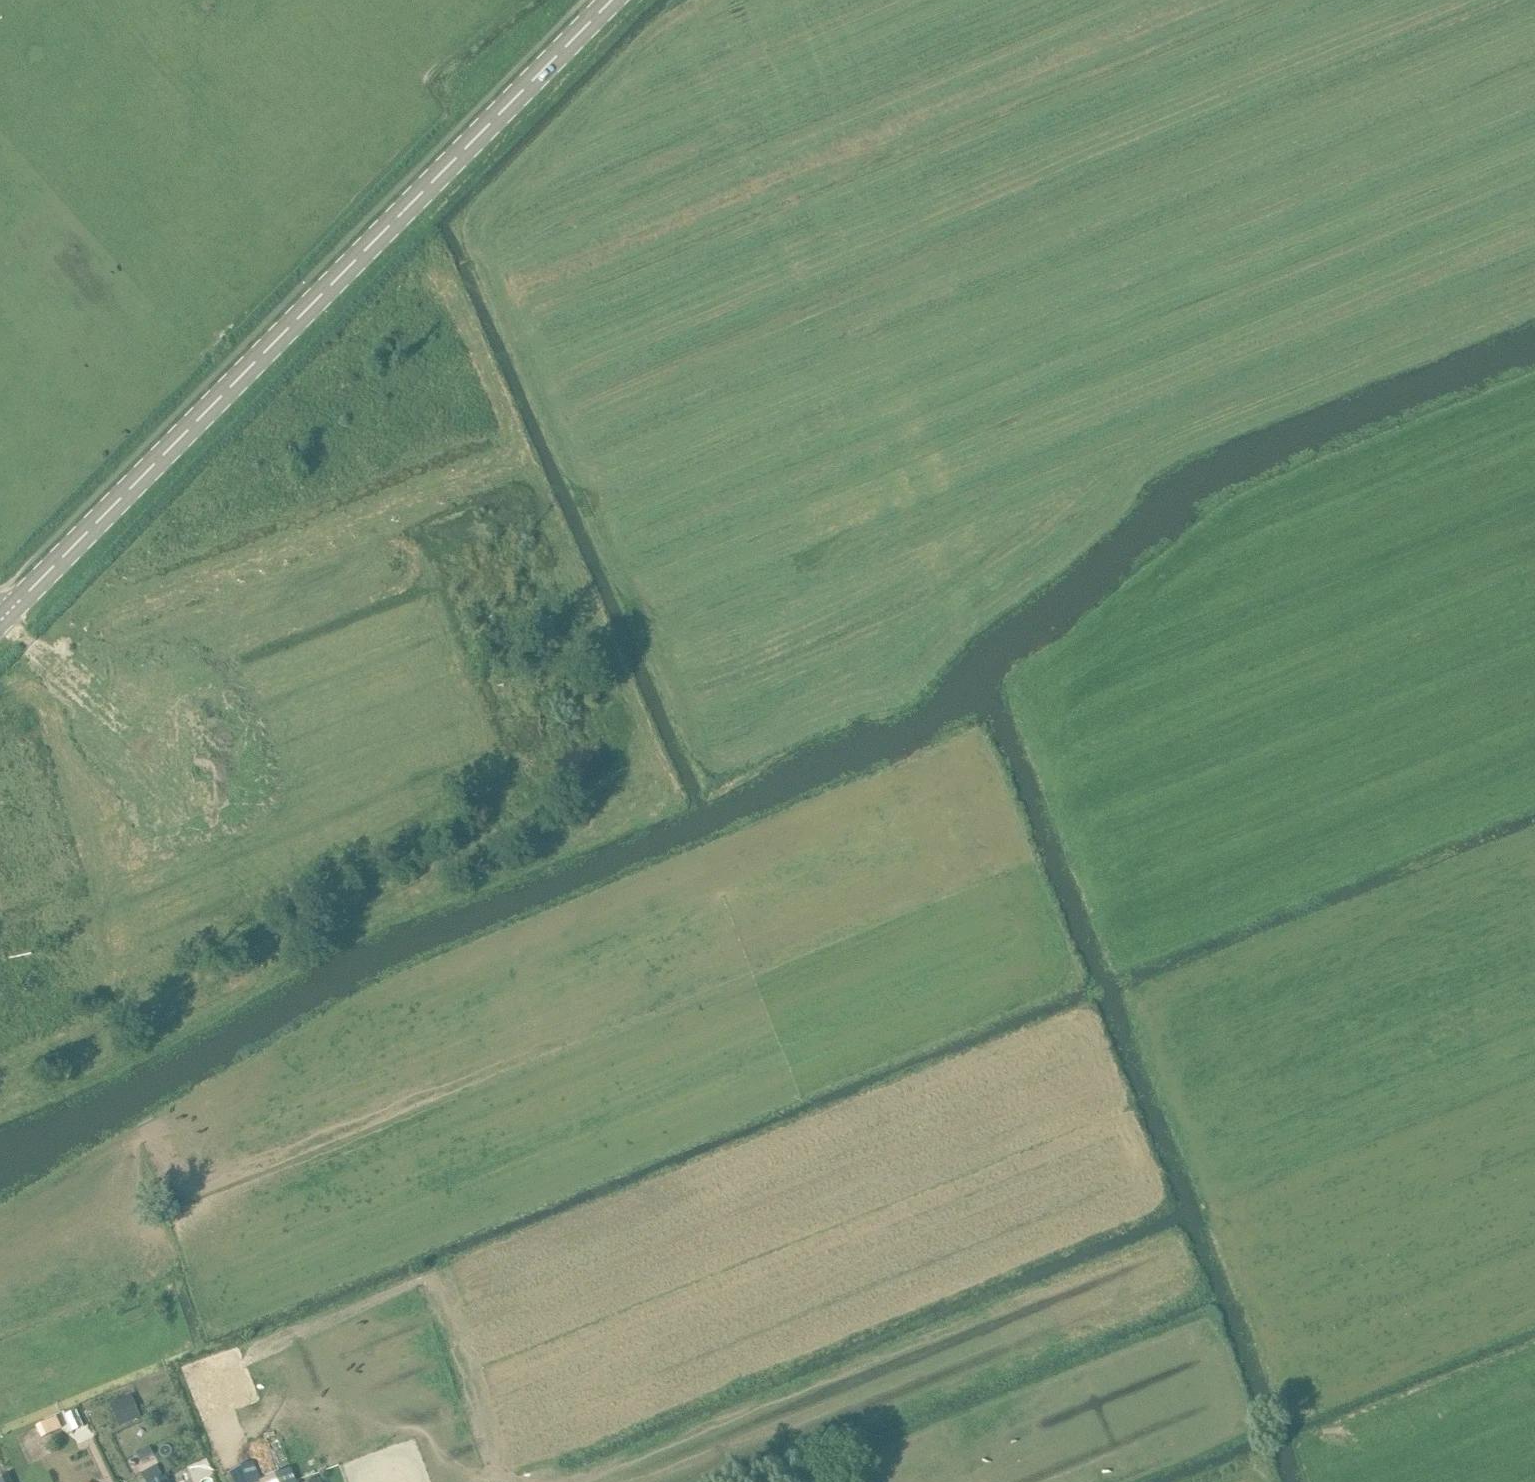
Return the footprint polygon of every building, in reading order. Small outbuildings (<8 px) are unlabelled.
[(131,1394),(110,1403),(120,1427),(141,1418),(131,1394)] [(60,1416),(40,1425),(45,1436),(65,1427),(60,1416)] [(155,1447),(137,1453),(142,1467),(159,1460),(155,1447)] [(233,1481),(297,1481),(291,1469),(261,1481),(253,1463),(229,1473),(233,1481)] [(167,1475),(164,1477),(156,1465),(141,1473),(146,1481),(171,1481),(167,1475)]
